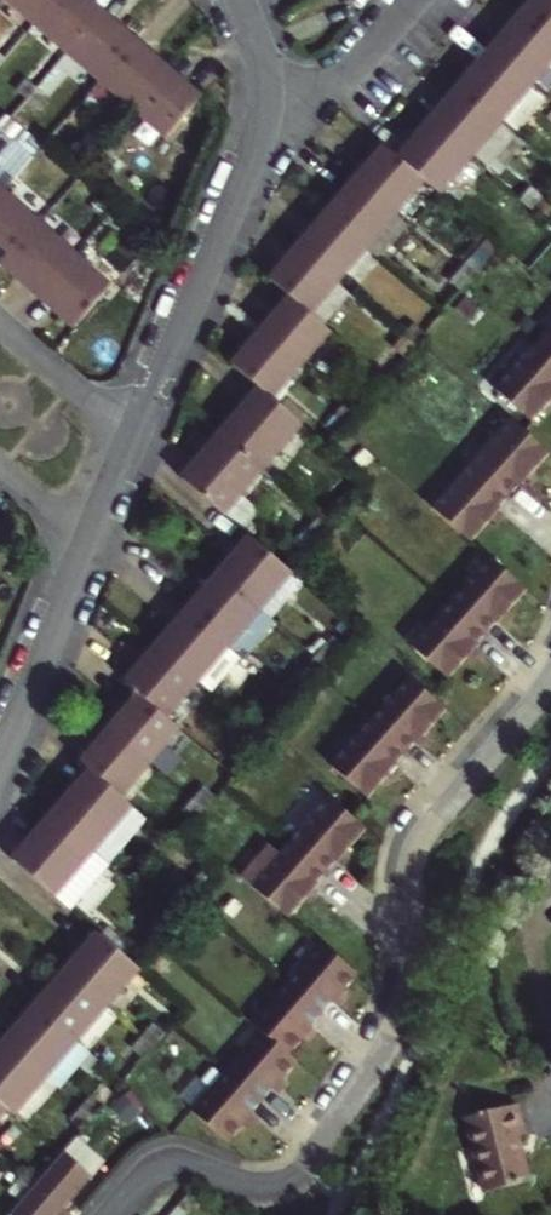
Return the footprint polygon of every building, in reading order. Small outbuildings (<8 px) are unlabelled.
[(34,23),(54,0),(7,0),(34,23)] [(34,23),(66,51),(95,18),(78,3),(81,0),(54,0),(34,23)] [(550,37),(550,0),(542,0),(541,1),(540,0),(530,0),(521,10),(550,37)] [(550,60),(550,37),(521,10),(506,27),(514,34),(497,54),(531,83),(550,60)] [(111,33),(95,18),(66,51),(99,79),(133,39),(118,26),(111,33)] [(132,107),(161,74),(143,59),(148,53),(133,39),(99,79),(132,107)] [(458,83),(500,119),(531,83),(497,54),(479,75),(472,68),(458,83)] [(179,90),(161,74),(132,107),(166,136),(200,97),(185,83),(179,90)] [(24,77),(16,87),(26,96),(35,86),(24,77)] [(435,126),(469,155),(500,119),(458,83),(445,99),(453,105),(435,126)] [(46,95),(35,86),(26,96),(38,106),(46,95)] [(425,181),(438,192),(469,155),(435,126),(417,147),(409,141),(395,156),(425,181)] [(90,134),(81,144),(92,153),(101,143),(90,134)] [(42,144),(31,135),(21,146),(32,155),(42,144)] [(101,143),(92,153),(104,163),(113,152),(101,143)] [(42,144),(32,155),(43,164),(53,153),(42,144)] [(362,185),(397,215),(425,181),(395,156),(383,146),(368,163),(377,168),(362,185)] [(326,212),(368,248),(397,215),(362,185),(347,202),(339,196),(326,212)] [(520,199),(531,208),(540,197),(529,189),(520,199)] [(2,190),(0,192),(0,262),(1,263),(37,222),(2,190)] [(103,218),(113,206),(109,202),(102,197),(92,208),(103,218)] [(510,210),(521,219),(531,208),(520,199),(510,210)] [(113,206),(103,218),(115,228),(125,216),(113,206)] [(305,252),(340,282),(368,248),(326,212),(312,227),(320,234),(305,252)] [(73,253),(37,222),(1,263),(19,277),(24,270),(43,287),(73,253)] [(311,315),(340,282),(305,252),(291,270),(282,263),(268,279),(289,297),(311,315)] [(111,285),(73,253),(43,287),(65,306),(60,313),(74,325),(111,285)] [(460,270),(470,279),(479,269),(469,259),(460,270)] [(461,290),(470,279),(460,270),(450,281),(461,290)] [(267,337),(301,366),(331,333),(311,315),(289,297),(275,312),(283,318),(267,337)] [(414,344),(423,334),(413,325),(404,335),(414,344)] [(532,348),(550,364),(550,326),(532,348)] [(404,356),(414,344),(404,335),(394,347),(404,356)] [(258,387),(273,399),(301,366),(267,337),(253,354),(245,348),(231,364),(258,387)] [(530,425),(549,403),(547,402),(550,397),(550,364),(532,348),(493,393),(530,425)] [(225,439),(261,469),(300,424),(273,399),(258,387),(244,402),(251,408),(225,439)] [(345,403),(356,412),(365,402),(354,392),(345,403)] [(335,414),(346,424),(356,412),(345,403),(335,414)] [(509,422),(470,466),(508,499),(529,475),(531,477),(549,456),(509,422)] [(345,437),(339,431),(326,446),(333,451),(345,437)] [(180,477),(222,513),(261,469),(225,439),(201,468),(193,462),(180,477)] [(431,511),(471,545),(489,525),(487,523),(508,499),(470,466),(431,511)] [(317,516),(329,525),(339,514),(326,505),(317,516)] [(307,528),(319,537),(329,525),(317,516),(307,528)] [(289,571),(248,536),(235,551),(241,557),(223,578),(258,608),(289,571)] [(483,556),(444,600),(480,631),(500,607),(502,609),(520,588),(483,556)] [(227,644),(258,608),(223,578),(208,597),(200,592),(186,608),(227,644)] [(444,600),(405,644),(442,676),(462,655),(460,654),(480,631),(444,600)] [(179,630),(161,652),(195,681),(227,644),(186,608),(172,624),(179,630)] [(323,644),(314,655),(325,664),(334,653),(323,644)] [(208,677),(220,688),(247,659),(235,648),(208,677)] [(165,717),(195,681),(161,652),(144,673),(137,667),(125,683),(136,692),(165,717)] [(305,665),(316,675),(325,664),(314,655),(305,665)] [(404,675),(365,720),(400,750),(420,727),(422,728),(440,707),(404,675)] [(115,731),(150,760),(177,727),(165,717),(136,692),(123,708),(129,713),(115,731)] [(252,728),(262,737),(273,725),(263,716),(252,728)] [(365,720),(327,765),(363,797),(382,775),(380,774),(400,750),(365,720)] [(242,739),(253,748),(262,737),(252,728),(242,739)] [(121,795),(150,760),(115,731),(97,751),(91,745),(79,759),(87,767),(121,795)] [(55,819),(91,850),(130,803),(121,795),(87,767),(73,784),(80,789),(55,819)] [(201,786),(193,796),(204,806),(213,795),(201,786)] [(287,841),(322,871),(342,849),(343,850),(363,827),(326,795),(287,841)] [(184,808),(194,817),(204,806),(193,796),(184,808)] [(11,858),(53,894),(91,850),(55,819),(29,848),(23,844),(11,858)] [(322,871),(287,841),(277,853),(266,843),(239,874),(287,915),(304,896),(302,894),(322,871)] [(176,921),(186,909),(174,899),(164,911),(176,921)] [(155,922),(166,932),(176,921),(164,911),(155,922)] [(89,952),(70,974),(105,1004),(137,967),(96,931),(82,947),(89,952)] [(318,942),(284,981),(319,1012),(339,988),(341,990),(355,973),(318,942)] [(105,1004),(70,974),(53,992),(46,987),(32,1003),(75,1039),(105,1004)] [(284,981),(250,1021),(259,1028),(287,1053),(301,1036),(299,1035),(319,1012),(284,981)] [(27,1025),(10,1045),(45,1074),(75,1039),(32,1003),(19,1018),(27,1025)] [(151,1043),(160,1033),(148,1023),(140,1033),(151,1043)] [(259,1028),(224,1068),(259,1099),(280,1075),(281,1076),(295,1060),(287,1053),(259,1028)] [(141,1055),(151,1043),(140,1033),(129,1045),(141,1055)] [(10,1045),(0,1057),(0,1101),(3,1104),(13,1112),(45,1074),(10,1045)] [(239,1122),(259,1099),(224,1068),(190,1109),(226,1140),(241,1123),(239,1122)] [(89,1094),(80,1104),(91,1113),(100,1103),(89,1094)] [(69,1117),(80,1126),(91,1113),(80,1104),(69,1117)] [(462,1117),(483,1193),(528,1181),(515,1134),(521,1133),(513,1104),(462,1117)] [(5,1214),(53,1214),(87,1175),(59,1151),(38,1175),(29,1185),(18,1198),(4,1214),(5,1214)] [(27,1166),(18,1176),(29,1185),(38,1175),(27,1166)] [(8,1188),(18,1198),(29,1185),(18,1176),(8,1188)]
